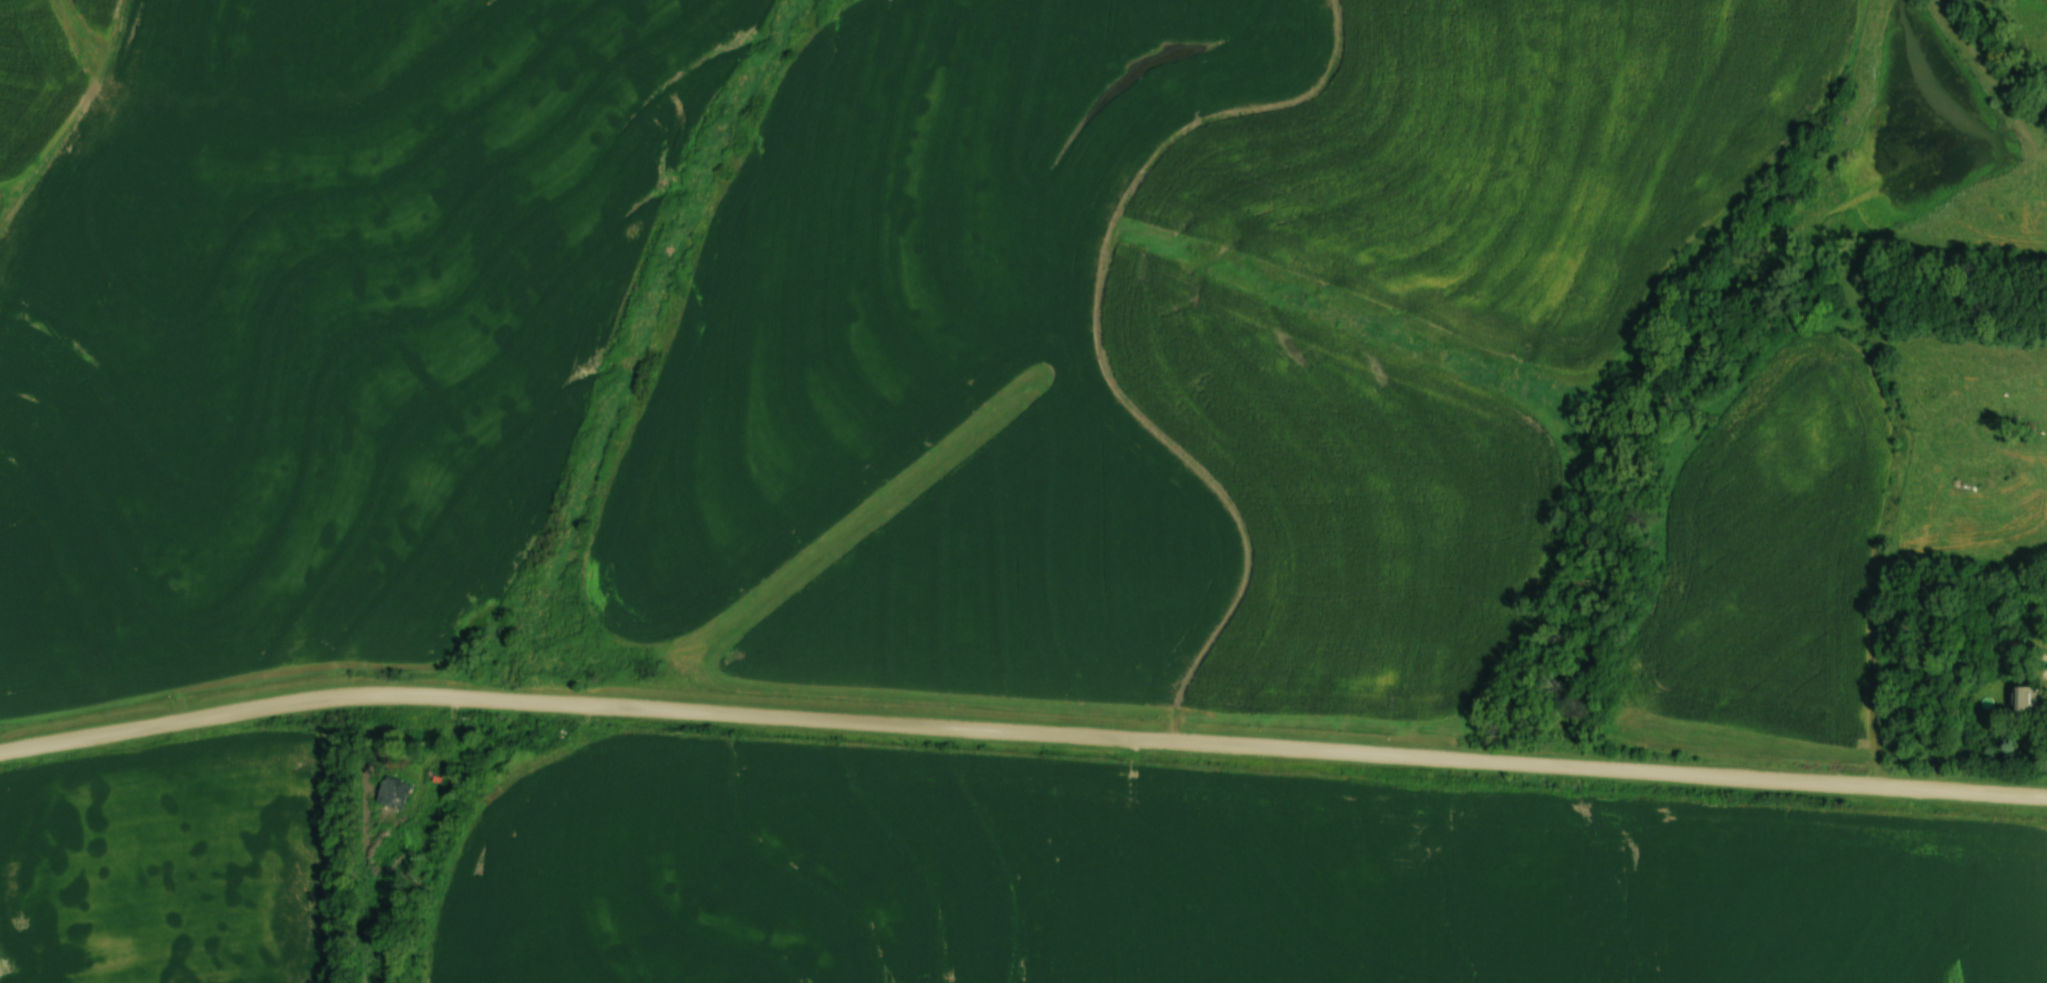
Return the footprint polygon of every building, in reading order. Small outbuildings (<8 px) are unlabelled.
[(2003,653),(2003,641),(1987,641),(1987,653),(2003,653)] [(2010,685),(2010,711),(2035,711),(2035,685),(2010,685)]
